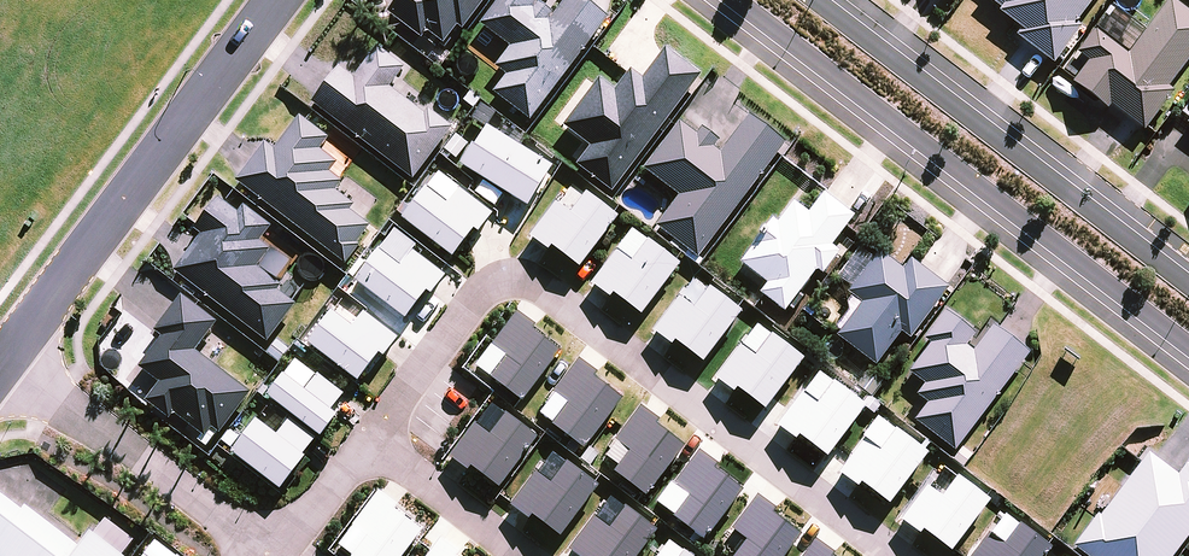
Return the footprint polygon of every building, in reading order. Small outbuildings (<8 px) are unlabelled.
[(387,15),(420,40),(426,31),(444,45),(457,27),(462,31),(486,0),(398,0),(387,15)] [(554,16),(537,3),(540,0),(499,0),(480,26),(509,48),(494,67),(506,76),(492,95),(530,123),(608,20),(581,0),(566,0),(554,16)] [(1000,11),(997,14),(1021,32),(1015,38),(1052,66),(1078,30),(1074,27),(1094,0),(985,0),(1000,11)] [(1188,60),(1188,15),(1169,0),(1128,55),(1095,30),(1076,55),(1088,64),(1071,86),(1107,112),(1110,108),(1143,133),(1145,129),(1172,93),(1167,89),(1188,60)] [(405,69),(377,48),(353,79),(338,68),(310,104),(412,182),(452,129),(427,111),(424,115),(390,89),(405,69)] [(701,77),(665,50),(642,80),(630,71),(628,74),(614,92),(600,81),(564,128),(591,148),(577,167),(613,194),(701,77)] [(785,145),(749,117),(721,154),(715,149),(720,143),(702,129),(696,136),(679,123),(643,170),(678,196),(655,227),(698,260),(785,145)] [(328,139),(300,118),(274,151),(265,144),(235,182),(345,266),(360,248),(357,245),(370,228),(350,212),(354,207),(335,192),(342,183),(330,174),(337,164),(319,151),(328,139)] [(472,147),(460,167),(527,209),(552,168),(487,128),(475,148),(472,147)] [(426,190),(447,206),(460,190),(439,174),(426,190)] [(401,220),(452,260),(473,232),(477,236),(493,216),(460,190),(447,206),(426,190),(426,189),(401,220)] [(824,194),(823,193),(808,213),(794,202),(777,223),(772,220),(753,245),(754,246),(740,264),(767,285),(760,293),(784,312),(817,269),(822,274),(840,252),(832,246),(854,217),(824,194)] [(580,270),(619,219),(587,194),(571,215),(557,205),(556,204),(530,237),(550,252),(552,249),(580,270)] [(237,214),(218,199),(194,230),(201,236),(173,271),(267,343),(296,306),(278,292),(281,287),(275,283),(256,268),(270,251),(260,243),(271,228),(243,206),(237,214)] [(378,252),(400,268),(413,252),(416,247),(394,231),(378,252)] [(618,252),(631,263),(647,242),(633,232),(618,252)] [(641,317),(679,267),(647,242),(631,263),(618,252),(616,251),(591,285),(610,300),(613,296),(641,317)] [(289,266),(270,251),(256,268),(275,283),(289,266)] [(354,282),(405,321),(426,294),(430,298),(446,277),(413,252),(400,268),(378,252),(378,251),(354,282)] [(903,271),(878,252),(847,293),(861,304),(836,336),(876,366),(901,333),(909,340),(948,288),(910,261),(903,271)] [(702,365),(741,314),(709,290),(693,310),(679,300),(678,299),(652,332),(672,347),(675,344),(702,365)] [(218,324),(181,296),(154,333),(161,338),(138,368),(159,384),(145,402),(168,420),(173,413),(206,438),(213,429),(220,434),(251,393),(196,352),(218,324)] [(974,334),(945,312),(923,340),(930,345),(908,373),(924,385),(916,395),(927,404),(914,421),(955,453),(1030,354),(992,326),(973,352),(965,346),(974,334)] [(307,344),(358,383),(379,356),(383,359),(398,340),(363,313),(351,328),(331,313),(307,344)] [(521,404),(560,353),(532,332),(535,328),(516,314),(491,347),(492,348),(507,359),(491,379),(490,380),(521,404)] [(742,346),(756,356),(771,336),(757,325),(742,346)] [(765,411),(803,360),(771,336),(756,356),(742,346),(740,345),(715,379),(734,393),(737,390),(765,411)] [(491,379),(507,359),(492,348),(477,368),(491,379)] [(284,375),(305,391),(316,376),(296,360),(284,375)] [(583,451),(622,400),(594,379),(597,375),(579,361),(553,394),(554,395),(569,406),(553,426),(552,427),(583,451)] [(804,394),(818,404),(833,384),(820,373),(804,394)] [(267,396),(321,438),(338,417),(331,411),(344,395),(318,374),(316,376),(305,391),(284,375),(284,374),(267,396)] [(827,459),(866,408),(833,384),(818,404),(804,394),(803,393),(777,426),(797,441),(799,438),(827,459)] [(553,426),(569,406),(554,395),(539,415),(553,426)] [(476,425),(490,436),(506,415),(492,405),(476,425)] [(645,498),(685,447),(656,426),(659,422),(641,408),(615,441),(617,442),(631,453),(616,473),(615,475),(645,498)] [(499,490),(538,439),(506,415),(490,436),(476,425),(475,424),(449,458),(469,473),(472,469),(499,490)] [(231,454),(280,491),(306,458),(303,456),(316,438),(290,418),(276,435),(257,420),(231,454)] [(866,441),(880,451),(895,431),(882,420),(866,441)] [(889,506),(928,455),(895,431),(880,451),(866,441),(865,440),(839,473),(859,488),(861,485),(889,506)] [(616,473),(631,453),(617,442),(601,462),(616,473)] [(704,543),(743,492),(715,471),(718,467),(699,452),(673,486),(675,487),(689,498),(674,518),(673,519),(704,543)] [(538,474),(552,484),(567,464),(553,454),(538,474)] [(1148,454),(1141,463),(1101,516),(1097,514),(1072,548),(1083,555),(1174,555),(1188,536),(1188,466),(1186,464),(1177,476),(1148,454)] [(561,539),(599,488),(567,464),(552,484),(538,474),(536,473),(511,507),(530,522),(533,518),(561,539)] [(951,552),(990,501),(958,477),(942,498),(928,487),(927,486),(901,520),(921,535),(924,531),(951,552)] [(674,518),(689,498),(675,487),(659,507),(674,518)] [(422,533),(394,512),(397,508),(378,493),(353,527),(354,528),(369,539),(356,555),(404,555),(422,533)] [(0,495),(0,555),(120,555),(94,536),(91,534),(80,549),(25,507),(21,511),(0,495)] [(801,536),(773,515),(776,511),(757,497),(732,530),(733,531),(748,542),(737,555),(786,555),(801,536)] [(596,519),(610,529),(625,509),(612,498),(596,519)] [(658,533),(625,509),(610,529),(596,519),(595,518),(569,551),(575,555),(640,555),(658,533)] [(989,535),(1003,546),(1018,525),(1004,515),(989,535)] [(94,536),(120,555),(122,555),(133,542),(106,521),(94,536)] [(1050,550),(1018,525),(1003,546),(989,535),(987,534),(971,555),(1046,555),(1050,550)] [(369,539),(354,528),(339,548),(349,555),(356,555),(369,539)] [(748,542),(733,531),(718,551),(724,555),(737,555),(748,542)] [(459,555),(441,541),(429,555),(459,555)] [(684,553),(670,542),(660,555),(681,555),(684,553)] [(834,555),(815,542),(804,555),(834,555)]
